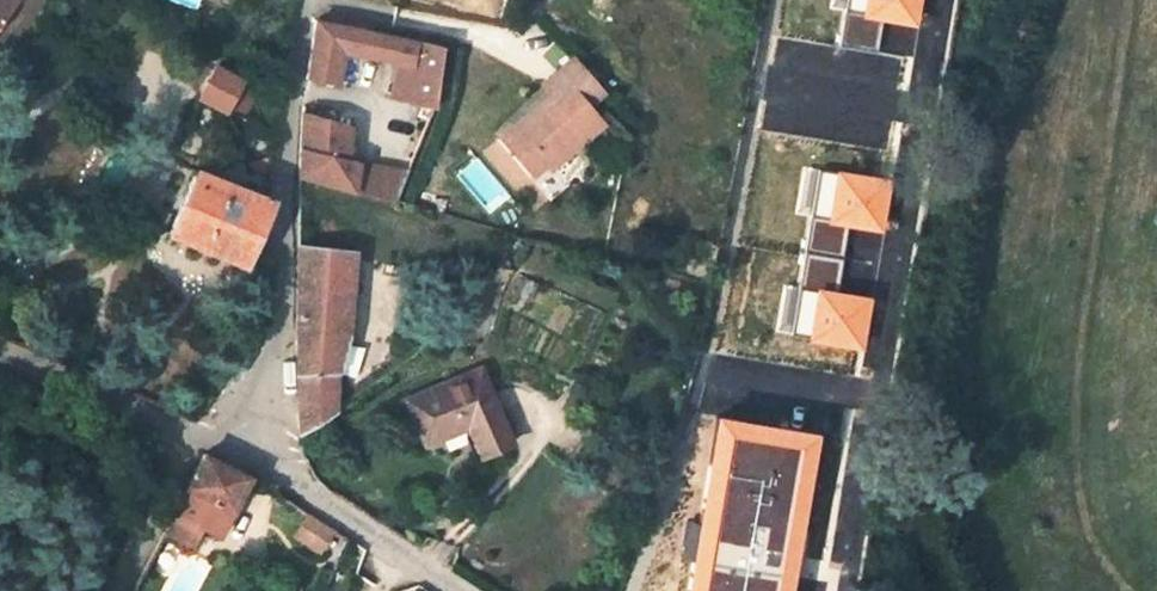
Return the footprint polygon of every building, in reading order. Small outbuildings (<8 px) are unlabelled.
[(16,0),(0,0),(0,23),(16,0)] [(864,21),(919,32),(923,0),(867,0),(864,21)] [(429,100),(428,106),(434,108),(436,103),(444,46),(329,21),(317,19),(307,77),(344,84),(350,53),(397,63),(394,94),(429,100)] [(567,163),(588,144),(583,137),(614,111),(602,97),(615,86),(587,53),(554,80),(565,94),(552,105),(546,100),(509,132),(542,172),(561,156),(567,163)] [(200,97),(225,110),(239,82),(240,79),(216,65),(200,97)] [(256,91),(239,82),(225,110),(242,119),(256,91)] [(614,111),(583,137),(588,144),(619,118),(614,111)] [(359,192),(398,200),(409,171),(363,164),(362,161),(348,158),(351,123),(304,112),(301,176),(321,182),(359,192)] [(377,130),(368,128),(366,139),(373,141),(377,130)] [(170,231),(245,262),(250,249),(269,201),(267,199),(269,194),(264,192),(262,198),(196,170),(170,231)] [(893,182),(837,172),(830,225),(883,235),(893,182)] [(297,366),(300,430),(327,414),(333,411),(335,409),(336,370),(338,369),(349,328),(355,251),(300,244),(297,366)] [(874,301),(818,291),(812,344),(866,354),(874,301)] [(481,368),(408,399),(427,443),(473,423),(488,454),(489,453),(512,443),(481,368)] [(718,418),(691,590),(795,590),(822,437),(718,418)] [(203,529),(217,536),(249,478),(202,455),(163,531),(193,547),(203,529)] [(293,537),(318,554),(333,532),(308,516),(293,537)]
